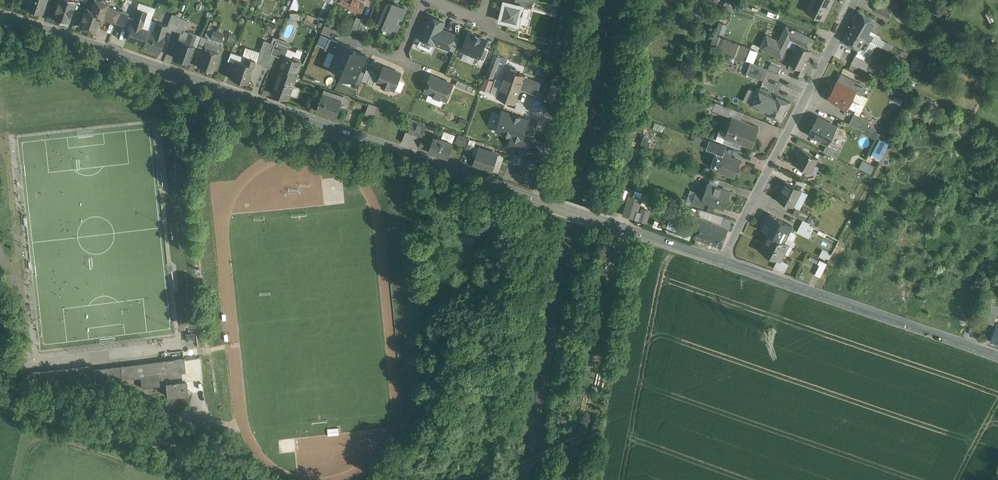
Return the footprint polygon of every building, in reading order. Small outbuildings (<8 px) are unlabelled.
[(25,6),(41,11),(44,0),(27,0),(25,6)] [(52,16),(67,21),(75,0),(57,0),(52,16)] [(88,7),(86,6),(79,25),(94,30),(99,18),(103,19),(108,6),(110,2),(104,0),(91,0),(88,7)] [(351,0),(341,0),(340,4),(361,13),(364,5),(351,0)] [(505,0),(504,0),(499,19),(519,24),(524,5),(515,3),(505,0)] [(807,10),(823,17),(832,0),(812,0),(807,10)] [(891,0),(886,0),(884,4),(893,9),(897,4),(891,0)] [(394,4),(389,2),(387,6),(381,21),(381,22),(385,24),(384,26),(395,30),(405,7),(394,2),(394,4)] [(884,4),(880,2),(876,10),(889,17),(893,9),(884,4)] [(387,6),(382,4),(376,19),(381,21),(387,6)] [(121,10),(108,6),(104,18),(115,22),(116,21),(121,10)] [(147,11),(137,7),(134,14),(145,17),(147,11)] [(121,10),(116,21),(123,24),(129,12),(121,9),(121,10)] [(874,21),(859,12),(851,28),(857,31),(856,33),(865,38),(870,41),(871,41),(874,36),(868,32),(874,21)] [(181,17),(173,13),(168,26),(175,29),(181,17)] [(134,14),(126,37),(142,43),(142,45),(147,29),(142,27),(145,17),(134,14)] [(426,25),(440,30),(441,28),(440,26),(441,24),(443,23),(444,21),(430,15),(426,25)] [(368,20),(357,16),(353,27),(364,31),(368,20)] [(181,17),(175,29),(181,32),(183,33),(185,29),(189,20),(181,17)] [(167,24),(156,21),(153,31),(147,29),(142,45),(159,51),(164,34),(163,34),(167,24)] [(440,30),(426,25),(421,37),(435,43),(435,42),(449,48),(455,34),(447,31),(446,33),(440,30)] [(223,33),(208,26),(205,34),(207,35),(221,40),(223,33)] [(815,39),(794,29),(792,28),(792,29),(788,37),(781,34),(778,40),(766,34),(760,47),(782,58),(788,45),(795,48),(788,61),(797,65),(794,71),(803,75),(810,61),(807,59),(811,50),(810,49),(815,39)] [(857,31),(851,28),(844,40),(859,48),(865,51),(870,41),(865,38),(856,33),(857,31)] [(195,33),(185,29),(183,33),(181,32),(177,39),(179,39),(191,43),(195,33)] [(486,39),(469,32),(462,49),(479,56),(483,46),(486,39)] [(195,33),(191,43),(194,44),(196,45),(200,35),(195,33)] [(207,37),(201,35),(197,45),(203,47),(206,40),(207,37)] [(221,40),(207,35),(207,37),(206,40),(219,45),(221,40)] [(751,49),(715,35),(711,47),(747,60),(751,49)] [(191,43),(179,39),(173,56),(188,61),(194,44),(191,43)] [(289,45),(276,39),(272,52),(284,57),(285,57),(286,54),(289,45)] [(219,45),(206,40),(203,47),(197,65),(212,70),(221,46),(219,45)] [(341,41),(331,66),(343,71),(353,48),(354,46),(341,41)] [(489,48),(483,46),(479,56),(479,57),(484,59),(489,48)] [(366,54),(353,48),(343,71),(341,74),(355,80),(366,54)] [(292,57),(286,54),(285,57),(284,57),(281,66),(282,66),(298,72),(297,72),(301,61),(300,57),(295,55),(292,57)] [(494,54),(487,74),(493,76),(500,56),(494,54)] [(871,63),(855,55),(851,63),(867,70),(871,63)] [(243,61),(235,58),(229,76),(246,82),(253,58),(245,56),(243,61)] [(267,57),(264,66),(269,68),(272,59),(267,57)] [(768,69),(751,62),(747,73),(764,80),(768,69)] [(781,66),(771,62),(769,69),(778,73),(781,66)] [(401,72),(384,65),(378,81),(394,88),(401,72)] [(282,66),(273,92),(288,97),(298,72),(282,66)] [(378,72),(367,68),(362,79),(373,83),(378,72)] [(525,74),(508,68),(498,95),(515,101),(520,87),(537,93),(541,81),(525,75),(525,74)] [(841,73),(837,81),(828,97),(840,103),(838,106),(846,110),(849,105),(856,109),(859,102),(852,98),(856,91),(861,94),(865,85),(841,73)] [(453,83),(431,74),(425,90),(446,99),(453,83)] [(486,76),(481,87),(490,90),(494,79),(486,76)] [(475,86),(458,79),(456,84),(472,91),(475,86)] [(775,94),(760,87),(752,105),(766,112),(775,94)] [(328,96),(323,94),(317,109),(322,111),(328,96)] [(790,101),(775,94),(766,112),(782,119),(790,101)] [(341,100),(328,96),(322,111),(336,115),(341,100)] [(377,104),(369,102),(365,114),(372,117),(377,104)] [(716,102),(713,110),(724,114),(727,107),(727,106),(716,102)] [(743,112),(727,106),(727,107),(724,114),(732,117),(732,116),(740,119),(743,112)] [(510,145),(529,151),(532,138),(528,136),(534,118),(505,109),(499,130),(513,134),(510,145)] [(865,118),(854,112),(851,118),(862,123),(865,118)] [(740,119),(732,116),(732,117),(724,137),(751,147),(759,126),(740,119)] [(818,117),(810,132),(820,137),(819,139),(826,142),(835,126),(818,117)] [(423,123),(411,118),(407,129),(419,133),(423,123)] [(862,123),(851,118),(849,123),(859,128),(862,123)] [(870,120),(865,118),(862,123),(859,128),(865,131),(870,120)] [(453,141),(434,134),(433,138),(423,134),(419,144),(430,148),(449,154),(453,141)] [(644,134),(641,142),(649,145),(653,137),(644,134)] [(726,146),(710,140),(706,148),(716,152),(723,154),(724,152),(726,146)] [(475,144),(468,142),(464,153),(471,156),(475,144)] [(498,152),(479,146),(474,162),(492,169),(498,152)] [(812,155),(801,149),(801,150),(798,156),(797,156),(799,157),(796,164),(810,172),(811,171),(809,170),(813,164),(814,165),(817,159),(811,155),(812,155)] [(724,152),(723,154),(716,152),(711,164),(712,168),(717,169),(735,176),(741,160),(730,156),(731,154),(724,152)] [(524,155),(518,171),(531,176),(536,160),(524,155)] [(864,159),(859,167),(872,173),(876,165),(864,159)] [(801,189),(786,181),(777,199),(792,206),(801,189)] [(730,191),(708,183),(704,194),(702,200),(705,201),(724,208),(730,191)] [(704,194),(697,191),(692,203),(703,207),(705,201),(702,200),(704,194)] [(641,199),(629,196),(624,213),(635,216),(641,199)] [(640,214),(647,217),(654,199),(647,196),(640,214)] [(732,219),(698,208),(695,217),(701,219),(694,237),(721,247),(731,219),(732,219)] [(806,213),(796,208),(793,214),(803,219),(806,213)] [(792,225),(770,213),(762,229),(769,233),(784,241),(792,225)] [(694,234),(683,230),(684,227),(680,226),(682,221),(671,217),(667,226),(679,231),(678,235),(692,240),(694,234)] [(813,227),(803,222),(798,231),(808,237),(813,227)] [(784,241),(769,233),(761,249),(781,259),(789,243),(784,241)] [(822,249),(820,254),(829,258),(831,253),(822,249)] [(825,267),(820,264),(815,274),(820,277),(825,267)] [(986,301),(995,305),(997,297),(997,296),(989,293),(986,301)] [(995,305),(986,301),(980,319),(987,321),(992,309),(995,310),(997,305),(995,305)] [(992,309),(987,321),(994,324),(997,311),(995,310),(992,309)] [(183,356),(186,377),(202,376),(200,355),(183,356)] [(166,379),(186,377),(183,356),(120,363),(122,375),(140,373),(141,384),(162,382),(162,381),(166,380),(166,379)] [(89,362),(39,367),(40,379),(90,374),(89,362)] [(117,363),(107,364),(109,380),(118,379),(117,363)] [(107,364),(93,366),(95,382),(109,380),(107,364)] [(186,377),(166,379),(166,380),(167,391),(187,389),(186,377)]
